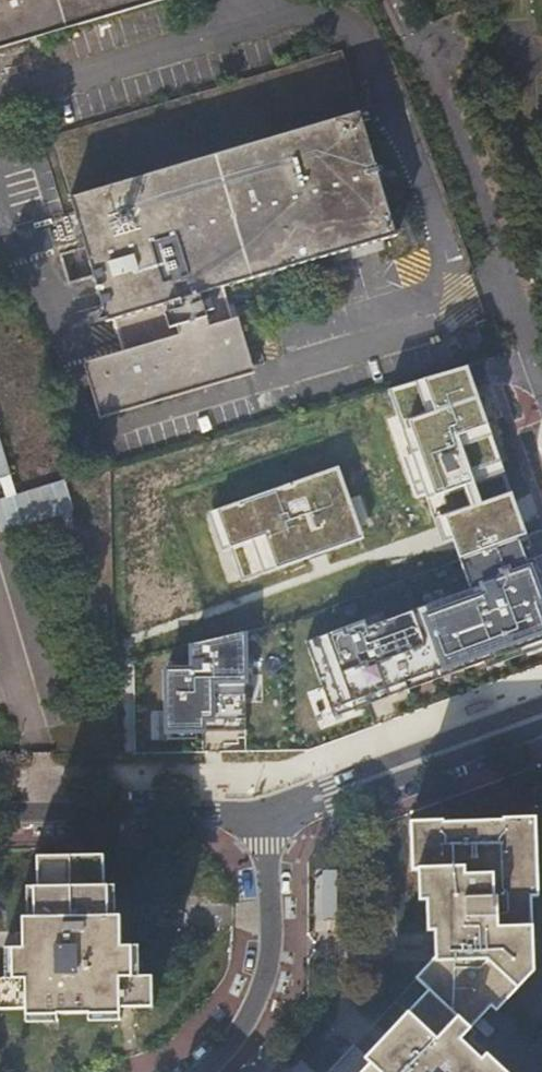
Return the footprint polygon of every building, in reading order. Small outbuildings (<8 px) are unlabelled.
[(152,0),(0,0),(0,45),(152,0)] [(393,236),(339,51),(47,135),(101,322),(108,320),(117,352),(78,364),(93,413),(244,370),(219,286),(393,236)] [(0,350),(0,434),(13,475),(55,462),(20,344),(0,350)] [(309,486),(219,508),(239,594),(292,582),(285,552),(355,536),(343,489),(377,481),(374,468),(483,442),(465,370),(316,406),(328,452),(302,459),(309,486)] [(307,642),(335,717),(541,640),(541,572),(528,533),(461,558),(472,588),(386,620),(383,613),(307,642)] [(192,671),(166,671),(168,733),(247,731),(245,632),(192,644),(192,671)] [(512,799),(496,798),(495,809),(512,810),(512,799)] [(411,824),(411,871),(418,872),(418,901),(426,901),(427,932),(433,932),(434,961),(328,1071),(504,1071),(483,1055),(479,1059),(459,1040),(489,1007),(494,1012),(532,971),(530,897),(537,896),(534,818),(411,824)] [(86,1014),(116,1014),(116,1008),(150,1008),(150,977),(137,977),(129,977),(129,947),(120,947),(120,917),(115,917),(107,917),(107,886),(103,886),(103,856),(38,857),(39,886),(35,886),(36,918),(28,918),(21,918),(22,948),(13,948),(14,977),(5,977),(0,977),(0,1010),(25,1010),(25,1013),(55,1013),(86,1014)] [(27,886),(28,918),(36,918),(35,886),(27,886)] [(107,917),(115,917),(115,886),(107,886),(107,917)] [(129,977),(137,977),(137,947),(129,947),(129,977)] [(4,948),(5,977),(14,977),(13,948),(4,948)] [(534,1007),(541,1015),(541,998),(534,1007)] [(55,1022),(55,1013),(25,1013),(25,1022),(55,1022)] [(116,1014),(86,1014),(85,1022),(116,1022),(116,1014)]
